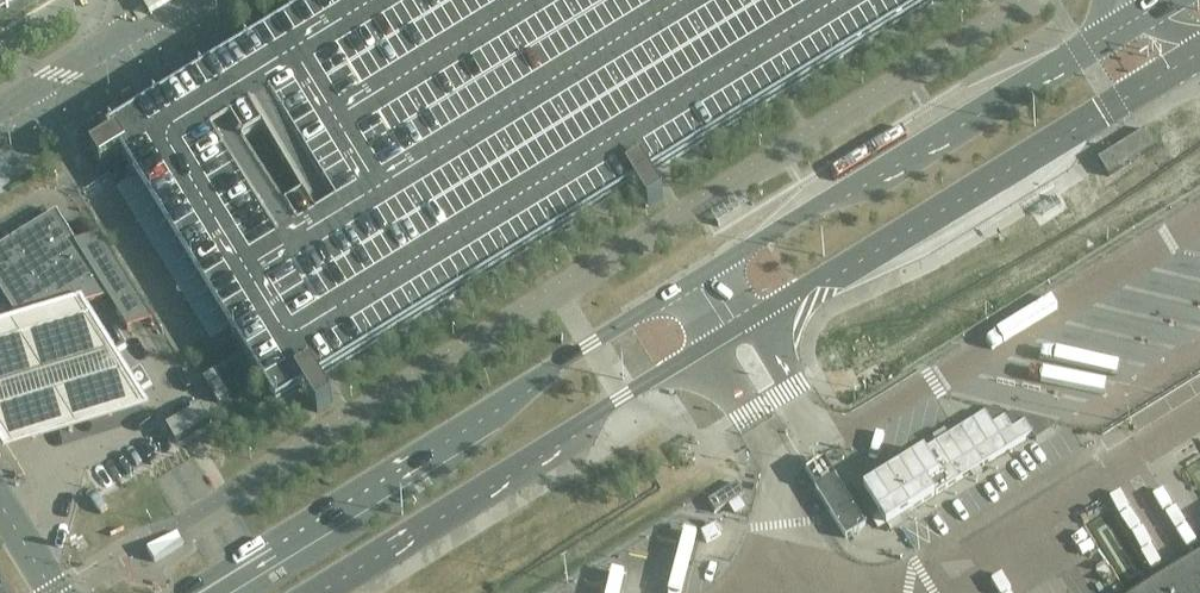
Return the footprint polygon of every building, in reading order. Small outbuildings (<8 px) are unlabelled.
[(57,0),(0,0),(0,35),(57,0)] [(276,407),(304,390),(317,411),(332,402),(319,381),(636,186),(649,208),(663,199),(650,177),(939,0),(321,0),(191,80),(155,102),(107,132),(112,140),(92,153),(101,168),(122,155),(276,407)] [(1108,176),(1157,147),(1147,130),(1128,141),(1123,144),(1116,148),(1110,152),(1098,159),(1108,176)] [(84,305),(108,298),(129,329),(140,326),(153,322),(100,237),(87,241),(76,244),(57,213),(0,248),(0,289),(22,323),(84,305)] [(0,322),(0,445),(5,453),(151,409),(84,305),(79,297),(0,322)] [(216,371),(203,379),(218,403),(231,396),(216,371)] [(212,418),(203,403),(176,419),(185,434),(212,418)] [(887,526),(1034,436),(1026,422),(1014,429),(1006,417),(993,425),(986,414),(864,489),(887,526)] [(814,483),(843,531),(861,519),(832,472),(814,483)] [(707,501),(715,513),(735,501),(744,495),(736,483),(707,501)] [(1119,552),(1107,558),(1124,588),(1137,581),(1119,552)] [(1138,592),(1199,592),(1199,555),(1138,592)]
